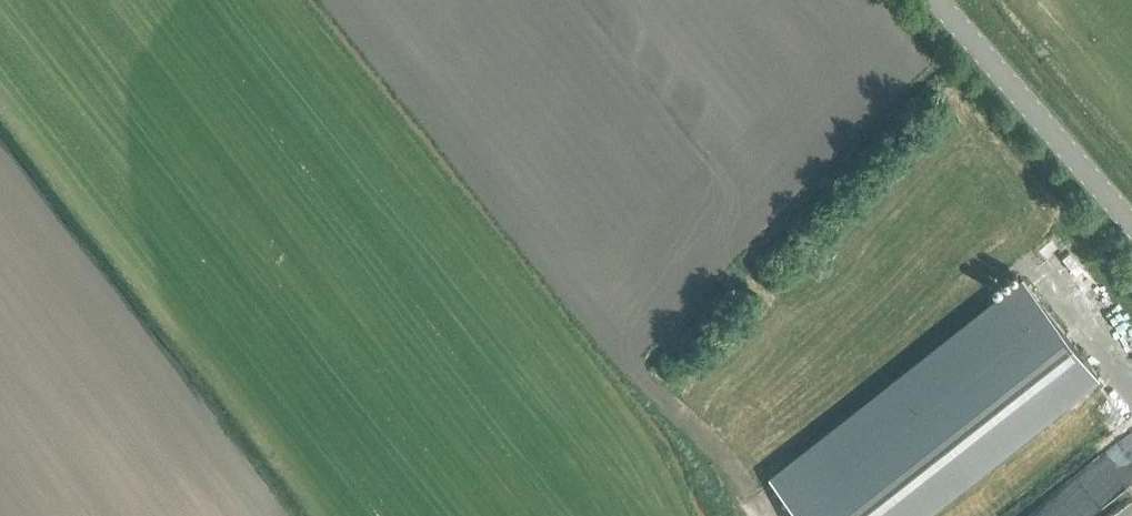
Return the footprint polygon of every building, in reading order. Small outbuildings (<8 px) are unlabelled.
[(803,515),(915,515),(1095,375),(1023,281),(773,477),(803,515)]
